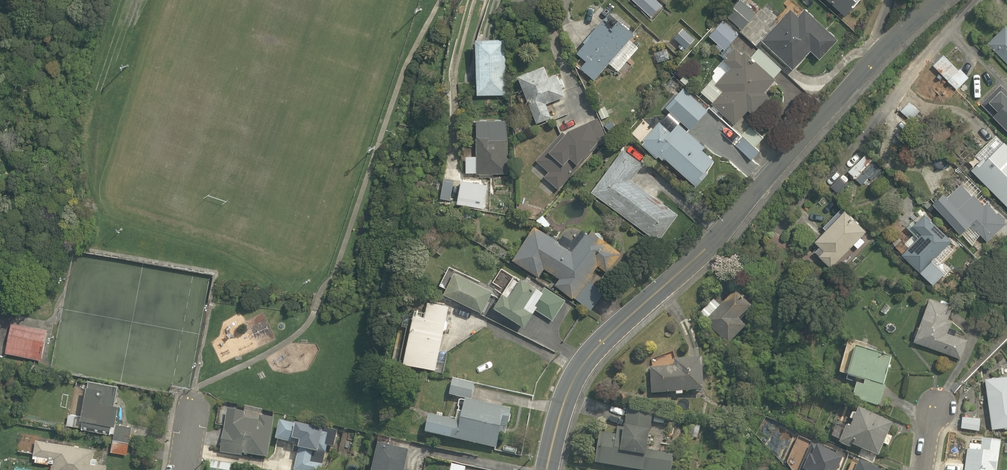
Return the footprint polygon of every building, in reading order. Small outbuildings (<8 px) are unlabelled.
[(653,14),(664,0),(635,0),(653,14)] [(746,0),(740,0),(726,16),(741,30),(758,11),(746,0)] [(844,13),(856,0),(829,0),(844,13)] [(837,36),(806,7),(798,15),(789,7),(762,37),(795,67),(811,49),(819,56),(837,36)] [(635,30),(608,11),(579,52),(586,57),(580,65),(596,76),(606,60),(620,70),(637,45),(629,39),(635,30)] [(739,31),(724,16),(709,32),(724,46),(739,31)] [(674,37),(680,43),(677,46),(682,52),(691,44),(695,39),(683,27),(674,37)] [(986,44),(1006,63),(1006,32),(1001,27),(986,44)] [(505,38),(475,39),(476,95),(506,95),(505,38)] [(753,54),(737,42),(724,61),(731,66),(716,86),(722,90),(712,104),(736,122),(747,107),(756,113),(770,95),(765,91),(784,65),(759,46),(753,54)] [(966,78),(944,55),(933,66),(955,89),(966,78)] [(544,62),(518,72),(537,120),(550,115),(545,103),(567,95),(558,72),(549,76),(544,62)] [(683,70),(676,77),(687,88),(694,81),(683,70)] [(1000,84),(980,105),(1006,132),(1006,91),(1000,84)] [(683,85),(665,104),(690,127),(708,108),(683,85)] [(598,116),(560,130),(538,158),(551,168),(547,174),(566,189),(613,128),(598,116)] [(698,189),(712,172),(708,169),(721,154),(676,118),(669,127),(659,119),(654,126),(644,118),(631,134),(663,160),(665,158),(685,174),(684,177),(698,189)] [(507,120),(476,120),(476,157),(465,157),(465,173),(507,173),(507,120)] [(756,144),(766,134),(752,120),(732,141),(751,160),(761,149),(756,144)] [(995,134),(964,165),(1006,209),(1006,146),(995,134)] [(622,145),(588,191),(659,243),(681,213),(634,179),(646,162),(622,145)] [(865,153),(847,171),(861,185),(868,178),(870,181),(882,170),(865,153)] [(1006,225),(984,204),(982,207),(951,177),(924,204),(958,237),(967,228),(986,246),(1006,225)] [(480,184),(443,178),(440,198),(476,204),(480,184)] [(830,268),(853,244),(858,248),(864,241),(860,237),(866,231),(844,209),(813,241),(819,247),(814,252),(830,268)] [(932,285),(946,270),(936,260),(953,242),(931,221),(923,215),(911,228),(918,235),(900,255),(932,285)] [(556,282),(576,297),(591,308),(604,290),(590,279),(599,266),(607,271),(621,252),(587,227),(573,246),(536,218),(508,256),(537,277),(540,274),(548,280),(553,273),(559,278),(556,282)] [(458,268),(446,291),(483,312),(495,289),(458,268)] [(526,278),(517,272),(495,303),(525,324),(536,309),(555,322),(570,300),(543,281),(540,286),(532,280),(535,277),(529,273),(526,278)] [(738,287),(722,303),(716,297),(702,311),(709,318),(704,322),(729,346),(749,325),(742,319),(754,306),(745,299),(747,297),(738,287)] [(439,293),(433,297),(427,301),(424,315),(410,312),(402,362),(437,368),(436,372),(444,373),(444,369),(446,369),(449,349),(482,328),(486,328),(488,320),(457,301),(439,293)] [(961,360),(968,338),(948,332),(957,302),(925,293),(909,344),(961,360)] [(47,329),(11,322),(5,352),(40,359),(47,329)] [(881,406),(886,384),(884,384),(888,367),(890,367),(894,352),(854,343),(852,352),(838,349),(834,371),(866,378),(865,383),(858,381),(854,400),(881,406)] [(704,356),(674,357),(653,367),(648,367),(648,375),(651,375),(651,392),(706,390),(704,356)] [(476,380),(451,374),(447,394),(466,398),(462,417),(431,410),(426,432),(496,447),(501,426),(515,429),(521,404),(503,399),(502,403),(472,397),(476,380)] [(982,379),(992,432),(1006,429),(1006,374),(982,379)] [(69,411),(67,424),(113,433),(110,450),(127,453),(132,426),(118,424),(121,404),(116,403),(119,385),(88,379),(81,413),(69,411)] [(630,402),(623,444),(600,440),(596,462),(640,469),(672,469),(675,454),(648,449),(655,406),(630,402)] [(847,424),(846,426),(840,424),(836,436),(842,438),(840,443),(845,445),(850,447),(852,442),(858,444),(857,449),(880,457),(884,444),(890,446),(894,436),(889,434),(894,419),(859,407),(857,412),(851,410),(849,417),(853,419),(851,425),(847,424)] [(274,418),(227,409),(220,452),(242,456),(242,453),(267,458),(274,418)] [(962,416),(961,428),(979,429),(980,418),(962,416)] [(280,420),(276,438),(296,443),(295,447),(299,448),(294,469),(323,469),(328,447),(334,448),(338,430),(319,426),(319,429),(280,420)] [(109,463),(103,462),(105,448),(38,437),(39,433),(20,430),(17,451),(35,454),(34,461),(53,464),(52,469),(107,469),(109,463)] [(409,441),(379,436),(373,469),(418,469),(404,467),(409,441)] [(981,439),(981,446),(970,444),(969,450),(967,450),(964,469),(996,469),(1000,442),(981,439)] [(886,465),(854,455),(849,469),(885,469),(886,465)] [(208,469),(230,469),(231,463),(210,458),(208,469)] [(468,466),(451,461),(450,465),(444,464),(442,469),(468,469),(467,469),(468,466)] [(944,461),(943,469),(962,469),(963,464),(944,461)]
